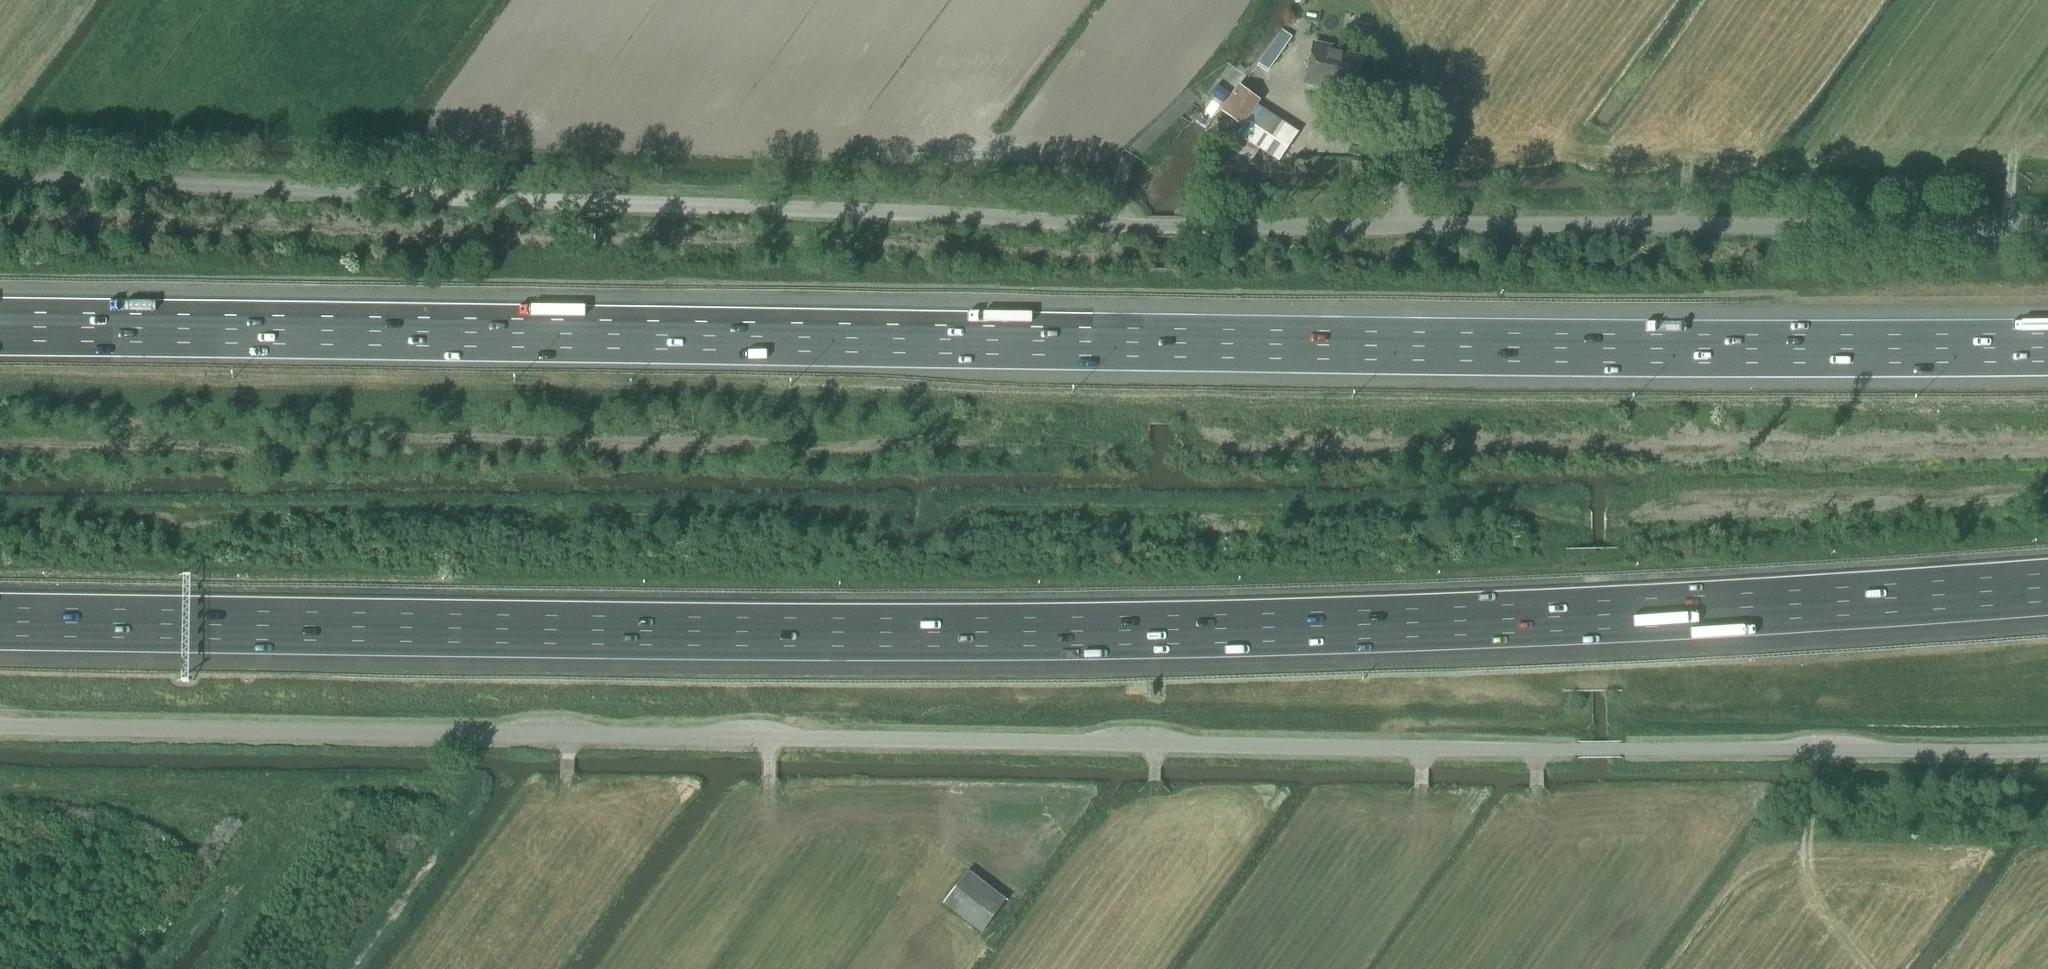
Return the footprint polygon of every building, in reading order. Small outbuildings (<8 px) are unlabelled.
[(1336,52),(1336,47),(1311,43),(1305,83),(1335,88),(1336,84),(1355,87),(1360,55),(1336,52)] [(1256,105),(1259,101),(1238,86),(1220,112),(1242,127),(1230,145),(1252,160),(1260,148),(1278,159),(1297,131),(1256,105)] [(592,236),(593,226),(575,225),(574,235),(592,236)] [(980,934),(1004,902),(966,872),(942,905),(980,934)]
